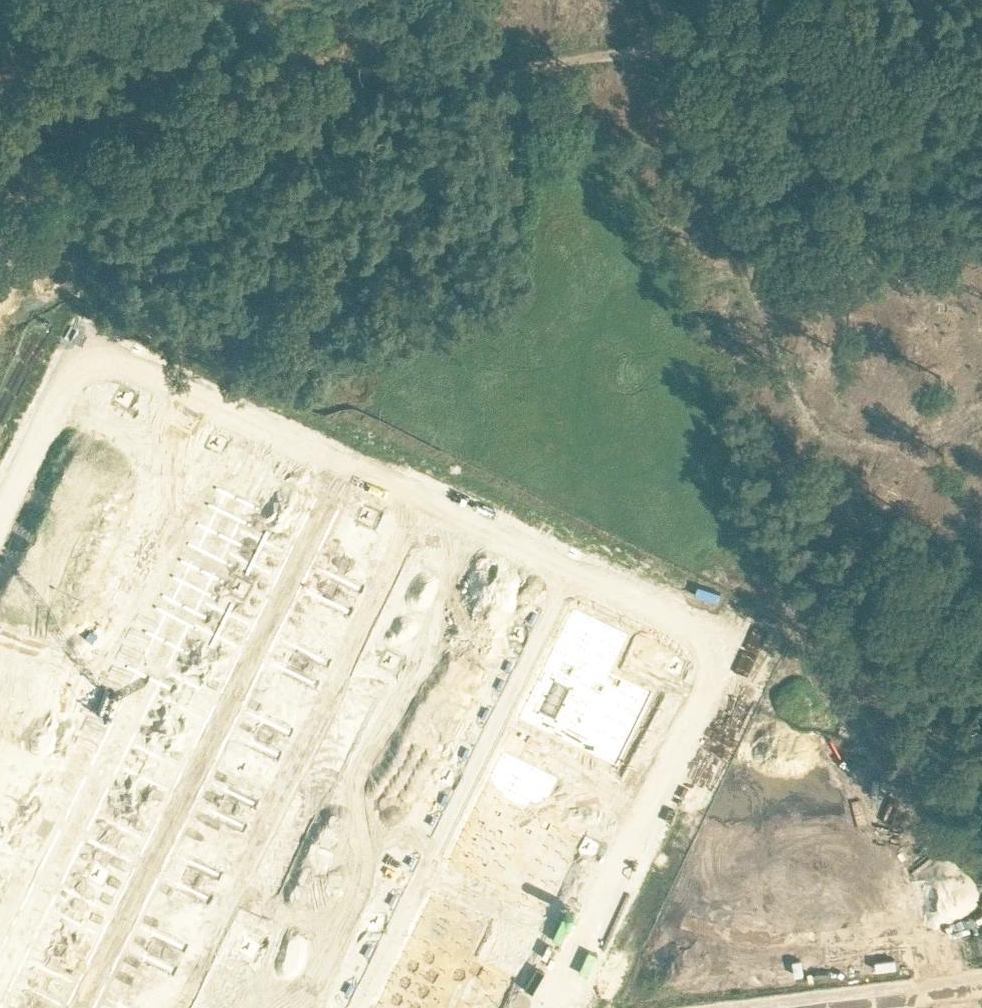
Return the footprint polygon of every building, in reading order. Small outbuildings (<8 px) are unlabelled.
[(575,612),(523,717),(561,736),(595,668),(591,666),(609,628),(575,612)] [(93,622),(83,643),(98,651),(109,630),(93,622)] [(83,643),(72,665),(88,672),(98,651),(83,643)] [(504,755),(452,861),(491,880),(524,812),(520,810),(538,772),(504,755)] [(12,787),(2,808),(17,816),(28,795),(12,787)] [(315,847),(305,868),(320,876),(331,854),(315,847)] [(382,1005),(389,1007),(428,1007),(454,955),(449,953),(468,916),(433,899),(382,1005)] [(236,1007),(255,1007),(261,996),(245,989),(236,1007)]
